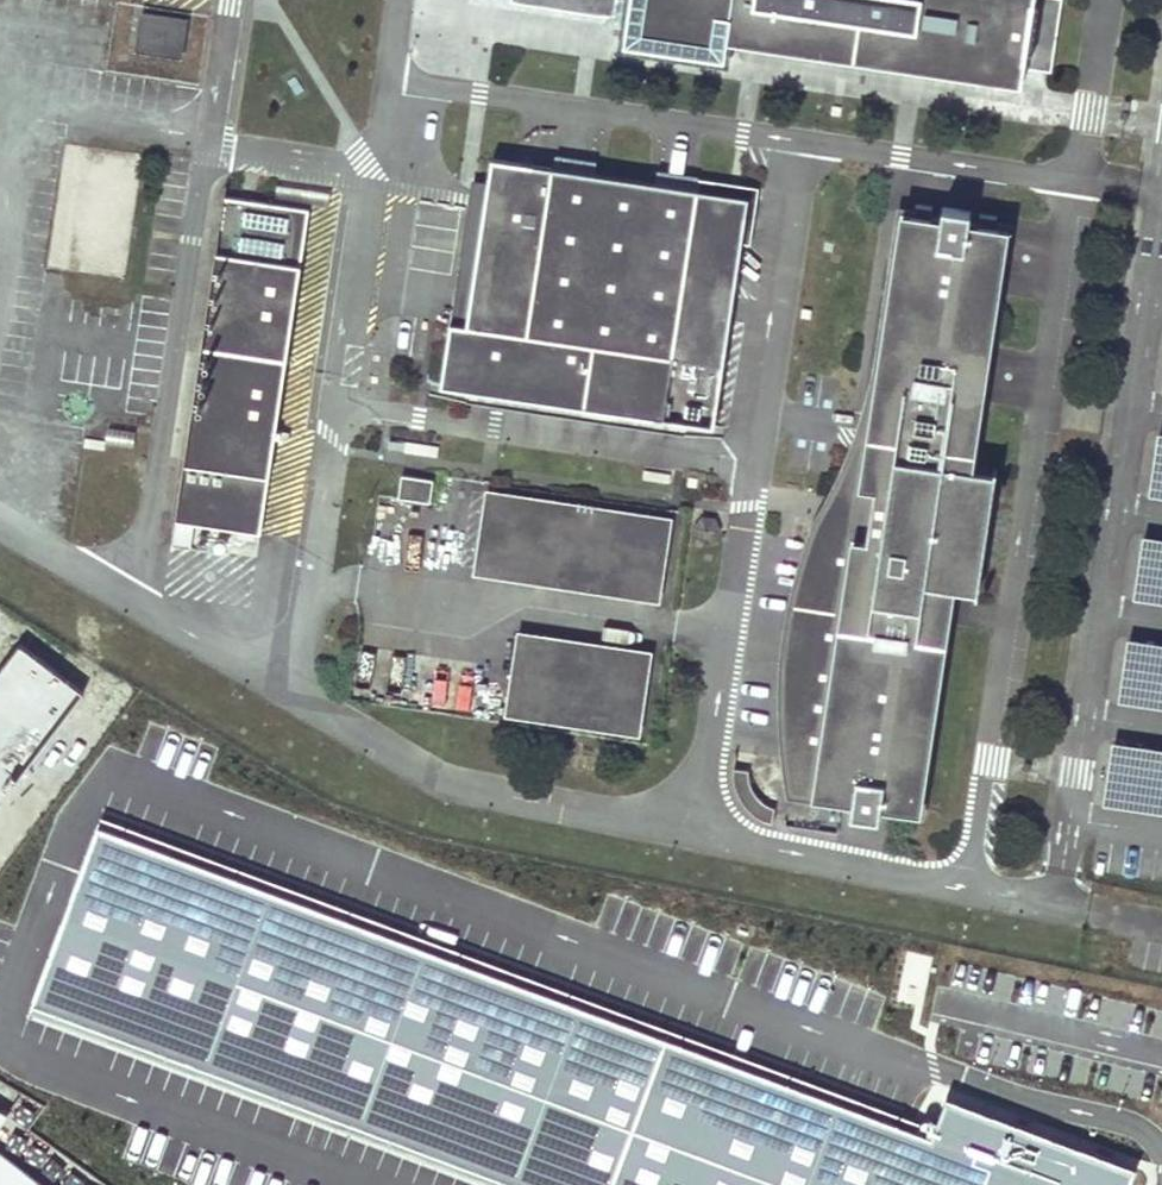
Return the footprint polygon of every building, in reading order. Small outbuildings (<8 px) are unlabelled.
[(626,27),(630,0),(511,0),(511,1),(606,15),(605,24),(626,27)] [(626,27),(623,42),(725,57),(727,40),(1021,84),(1024,67),(1034,0),(630,0),(626,27)] [(1024,67),(1050,71),(1061,0),(1034,0),(1024,67)] [(184,21),(144,15),(138,48),(178,55),(184,21)] [(747,198),(492,160),(489,182),(467,326),(450,324),(441,386),(452,387),(701,425),(713,426),(747,198)] [(489,182),(472,179),(468,199),(450,324),(467,326),(489,182)] [(308,209),(223,196),(174,521),(259,534),(308,209)] [(913,215),(901,214),(859,486),(873,489),(871,502),(851,499),(847,525),(867,528),(865,541),(811,533),(801,600),(794,600),(784,660),(792,661),(783,724),(790,726),(785,757),(793,758),(788,793),(851,802),(849,814),(877,819),(879,807),(918,813),(957,558),(976,561),(985,503),(965,500),(1007,230),(994,228),(997,217),(979,214),(978,225),(968,223),(970,212),(942,207),(940,220),(930,218),(932,208),(915,205),(913,215)] [(701,425),(452,387),(450,398),(700,435),(701,425)] [(134,432),(107,428),(105,442),(132,446),(134,432)] [(1158,431),(1147,500),(1161,502),(1161,432),(1158,431)] [(432,480),(401,475),(397,498),(429,502),(432,480)] [(647,519),(489,495),(477,575),(654,602),(662,548),(643,545),(647,519)] [(1144,534),(1134,603),(1161,607),(1161,537),(1144,534)] [(633,653),(521,636),(509,711),(621,728),(633,653)] [(1130,639),(1119,708),(1161,714),(1161,644),(1130,639)] [(82,693),(22,646),(0,674),(0,797),(82,693)] [(1111,739),(1101,808),(1161,817),(1161,747),(1111,739)] [(748,769),(732,768),(732,777),(734,787),(738,798),(744,806),(752,814),(762,821),(771,825),(774,808),(766,805),(759,799),(753,791),(749,779),(748,769)] [(1142,1167),(949,1096),(937,1130),(102,821),(33,1005),(520,1184),(1135,1184),(1142,1167)] [(42,1184),(0,1156),(0,1184),(42,1184)]
